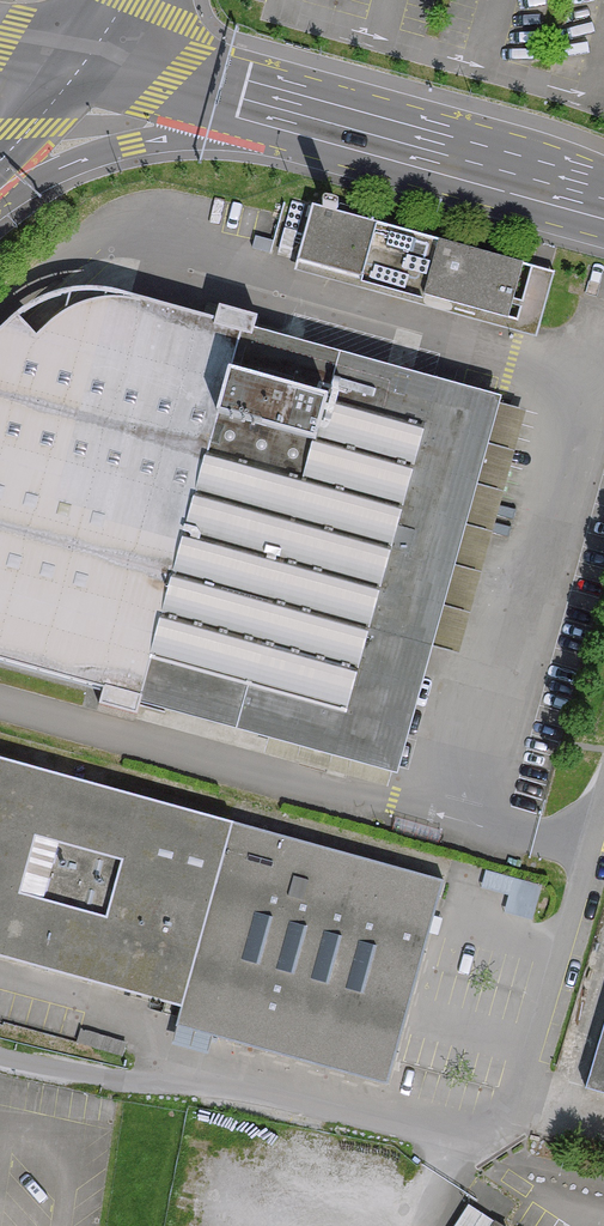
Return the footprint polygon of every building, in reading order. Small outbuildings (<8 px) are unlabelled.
[(283,200),(277,255),(299,258),(305,202),(283,200)] [(323,209),(314,206),(297,269),(538,336),(541,327),(555,277),(337,212),(337,211),(339,210),(339,209),(339,208),(339,207),(339,206),(338,205),(328,202),(326,202),(325,203),(324,204),(324,205),(324,206),(324,207),(323,209)] [(103,700),(99,716),(137,727),(143,707),(136,705),(244,329),(219,321),(216,332),(115,302),(80,301),(56,304),(31,314),(14,325),(0,339),(0,671),(103,700)] [(501,402),(244,329),(136,705),(143,707),(392,778),(410,718),(436,725),(524,417),(499,410),(501,402)] [(232,827),(0,764),(0,958),(182,1014),(232,827)] [(441,883),(232,827),(182,1014),(176,1033),(386,1090),(428,933),(438,936),(442,921),(432,918),(441,883)] [(586,1089),(603,1095),(603,1031),(586,1089)]
